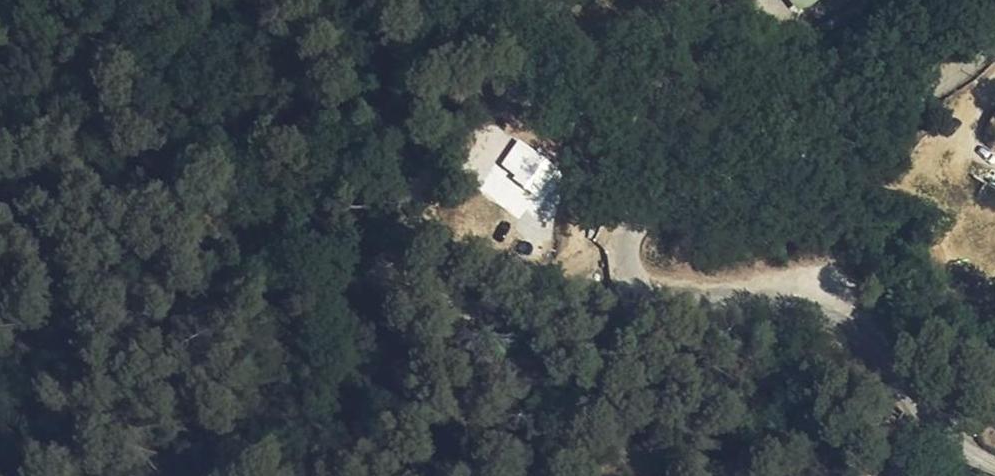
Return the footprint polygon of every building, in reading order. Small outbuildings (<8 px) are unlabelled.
[(802,8),(813,0),(796,0),(802,8)]
